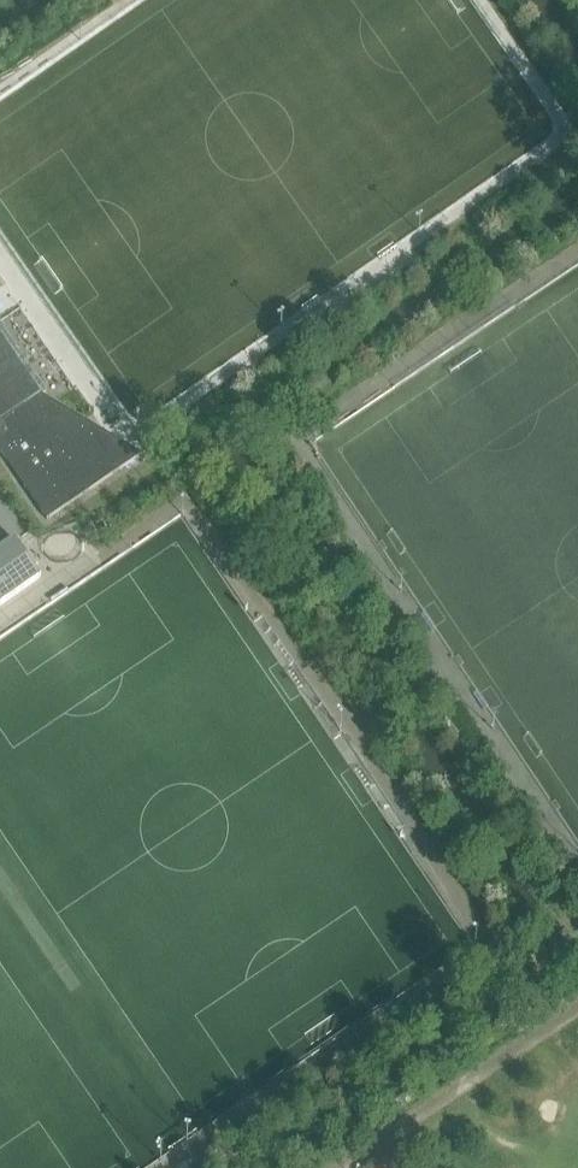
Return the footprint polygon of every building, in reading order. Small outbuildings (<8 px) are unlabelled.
[(55,404),(49,407),(40,395),(46,391),(0,323),(0,451),(47,521),(142,455),(107,435),(97,441),(83,420),(82,420),(55,404)] [(41,578),(14,540),(0,550),(0,607),(41,578)] [(411,1092),(387,1108),(393,1117),(417,1101),(411,1092)]
